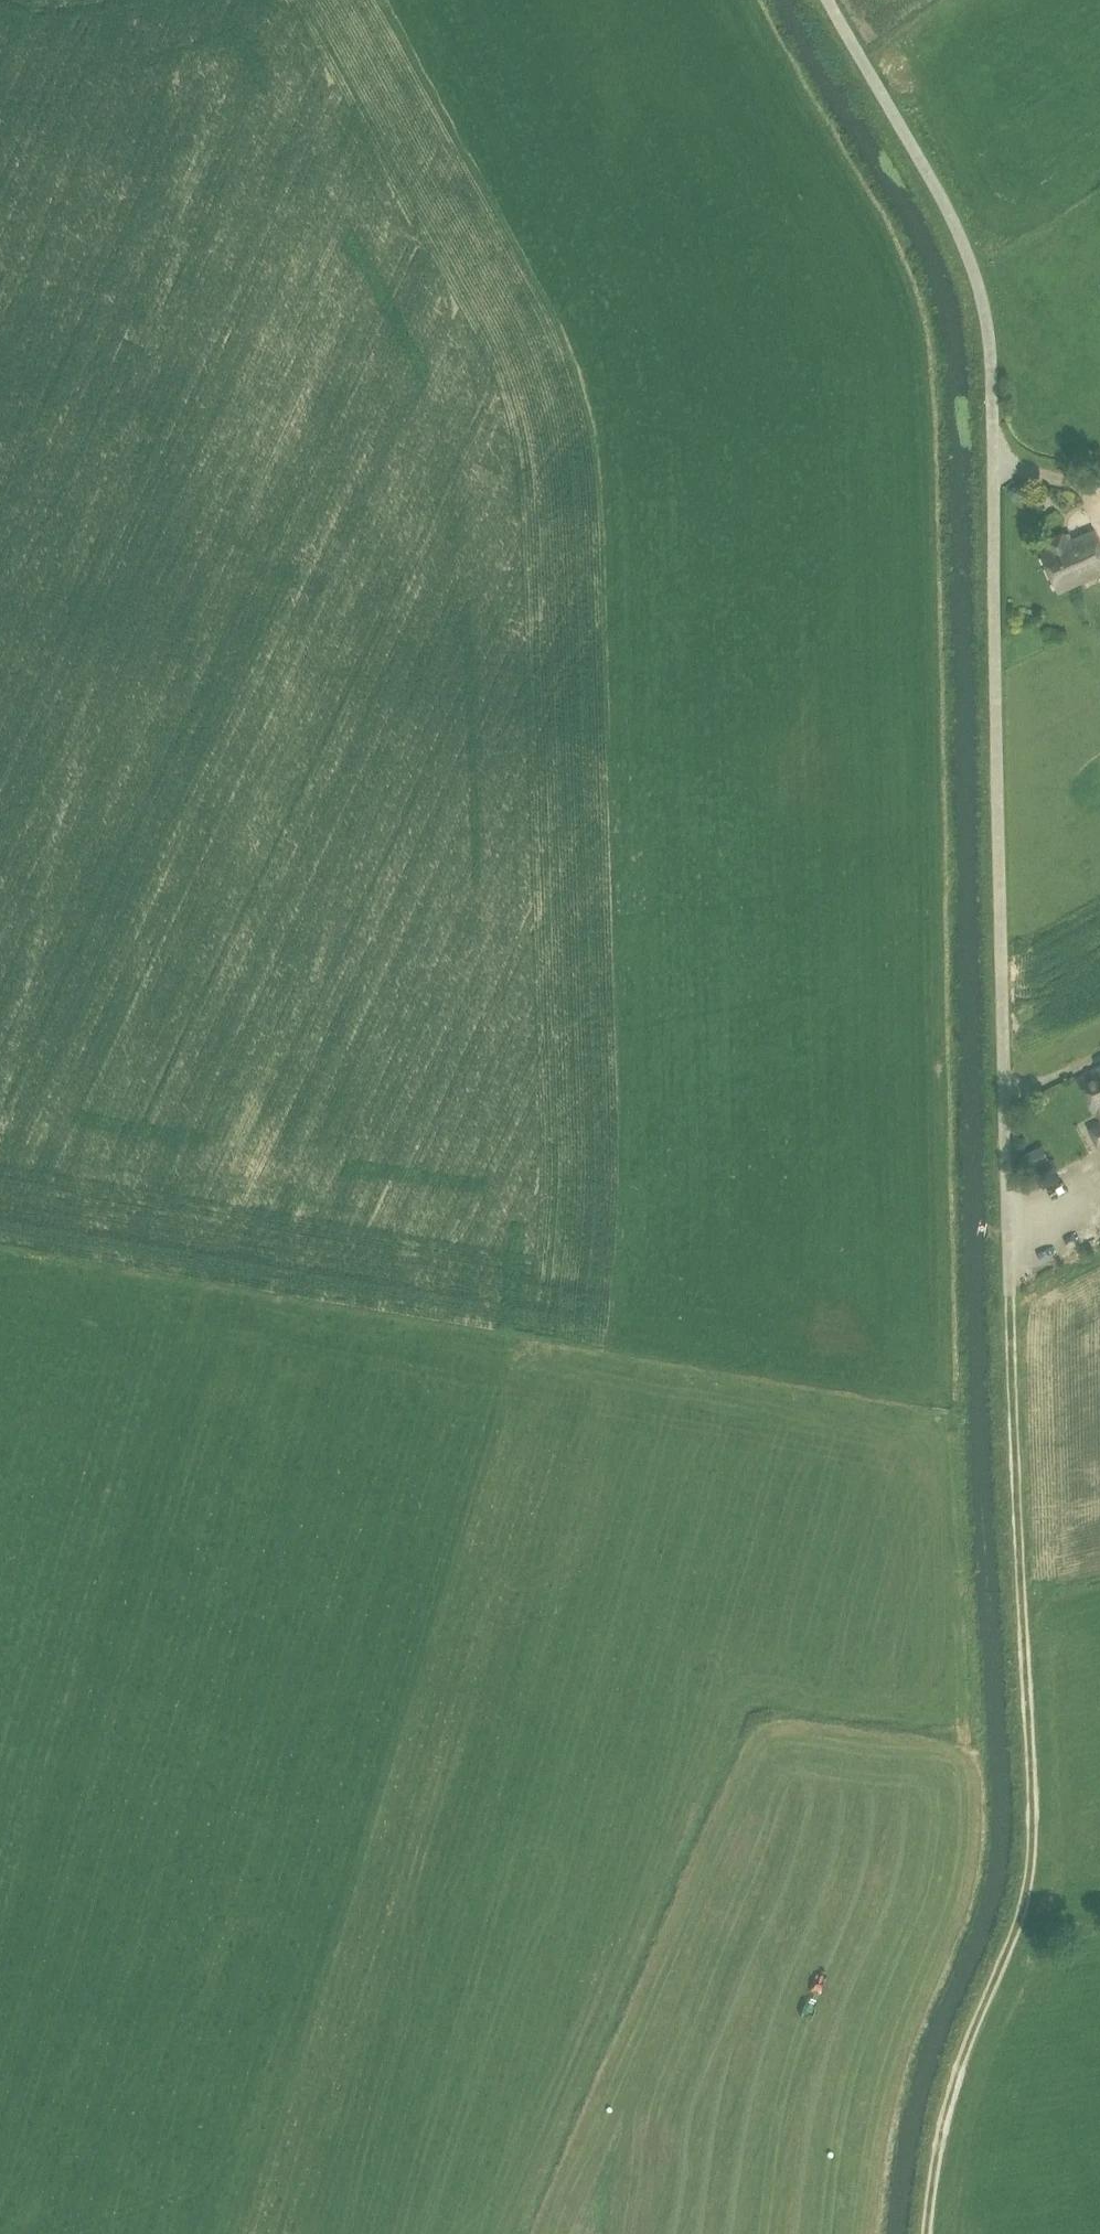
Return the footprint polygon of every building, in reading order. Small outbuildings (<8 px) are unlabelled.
[(1064,533),(1047,541),(1050,549),(1043,552),(1060,590),(1099,573),(1099,542),(1094,529),(1072,539),(1069,533),(1065,535),(1064,533)] [(1079,1078),(1096,1115),(1099,1113),(1099,1115),(1099,1067),(1079,1078)] [(1090,1127),(1099,1146),(1099,1122),(1090,1127)] [(1043,1166),(1035,1150),(1019,1158),(1027,1174),(1043,1166)]
